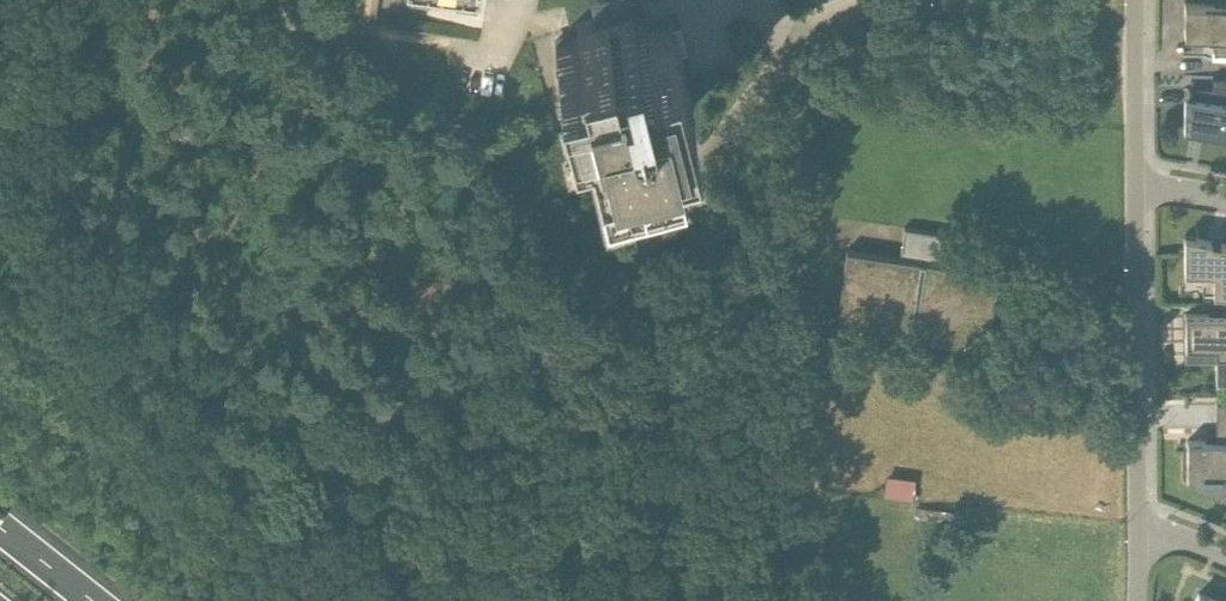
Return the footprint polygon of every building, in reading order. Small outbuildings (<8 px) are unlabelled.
[(617,9),(633,5),(636,0),(623,0),(617,9)] [(1185,2),(1185,34),(1213,35),(1213,57),(1225,57),(1225,3),(1185,2)] [(639,29),(633,5),(617,9),(623,33),(613,35),(607,14),(576,22),(580,36),(555,43),(562,71),(556,72),(578,155),(623,143),(622,138),(656,129),(655,128),(652,115),(693,104),(680,55),(674,56),(666,23),(647,28),(647,27),(639,29)] [(1188,134),(1192,135),(1192,131),(1204,133),(1203,136),(1212,138),(1213,135),(1225,137),(1225,77),(1213,77),(1213,87),(1189,87),(1189,97),(1185,96),(1184,130),(1188,131),(1188,134)] [(938,263),(942,233),(904,228),(900,258),(847,250),(836,326),(988,348),(999,272),(938,263)] [(1185,236),(1185,272),(1214,272),(1214,292),(1225,292),(1225,243),(1185,236)] [(1186,314),(1186,354),(1225,354),(1225,313),(1186,314)] [(1217,403),(1217,440),(1188,440),(1187,480),(1225,495),(1225,403),(1217,403)] [(892,473),(890,493),(918,496),(920,476),(892,473)]
